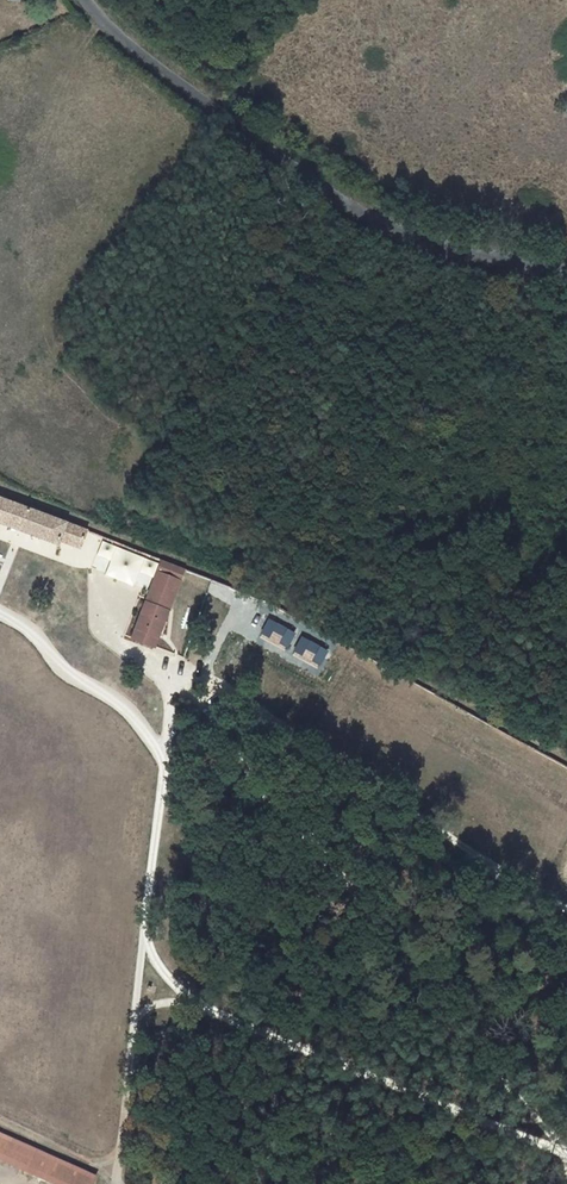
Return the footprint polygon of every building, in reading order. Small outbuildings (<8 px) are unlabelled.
[(73,549),(74,546),(94,553),(101,534),(0,492),(0,523),(73,549)] [(103,574),(131,586),(142,558),(115,547),(103,574)] [(155,568),(129,646),(151,654),(177,575),(155,568)] [(0,1133),(0,1160),(55,1183),(94,1183),(98,1176),(0,1133)]
